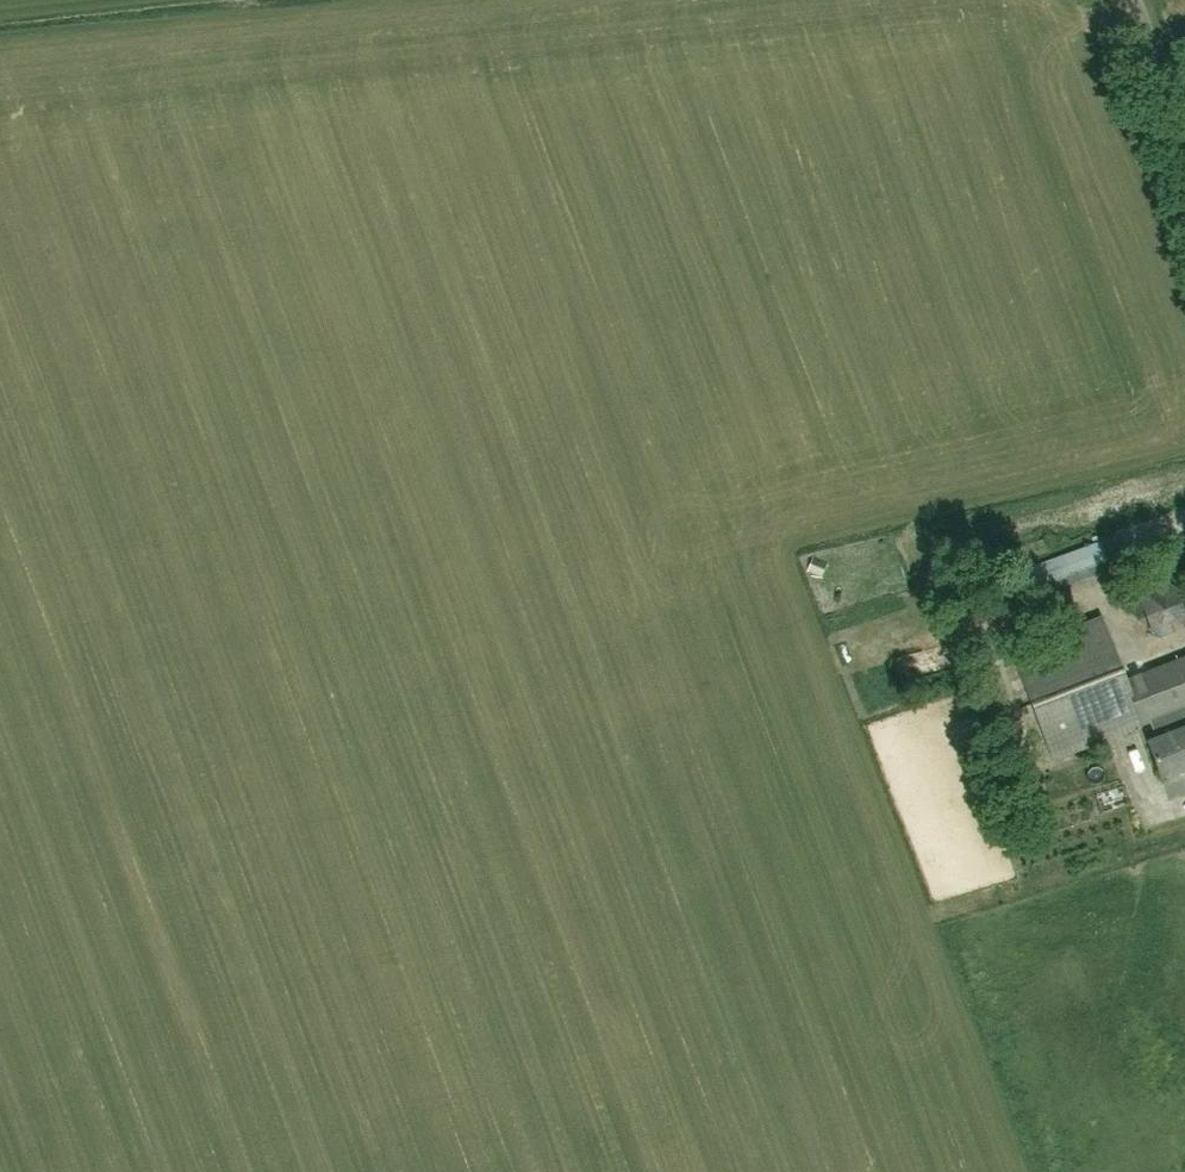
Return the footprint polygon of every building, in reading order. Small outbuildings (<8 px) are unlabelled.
[(1049,597),(1047,592),(1109,569),(1106,559),(1103,560),(1096,541),(1011,572),(1023,605),(1049,597)] [(1184,627),(1184,596),(1171,586),(1140,591),(1137,619),(1159,638),(1184,627)] [(1100,615),(1008,650),(1050,760),(1148,722),(1154,739),(1147,742),(1161,779),(1184,770),(1184,654),(1124,678),(1100,615)]
